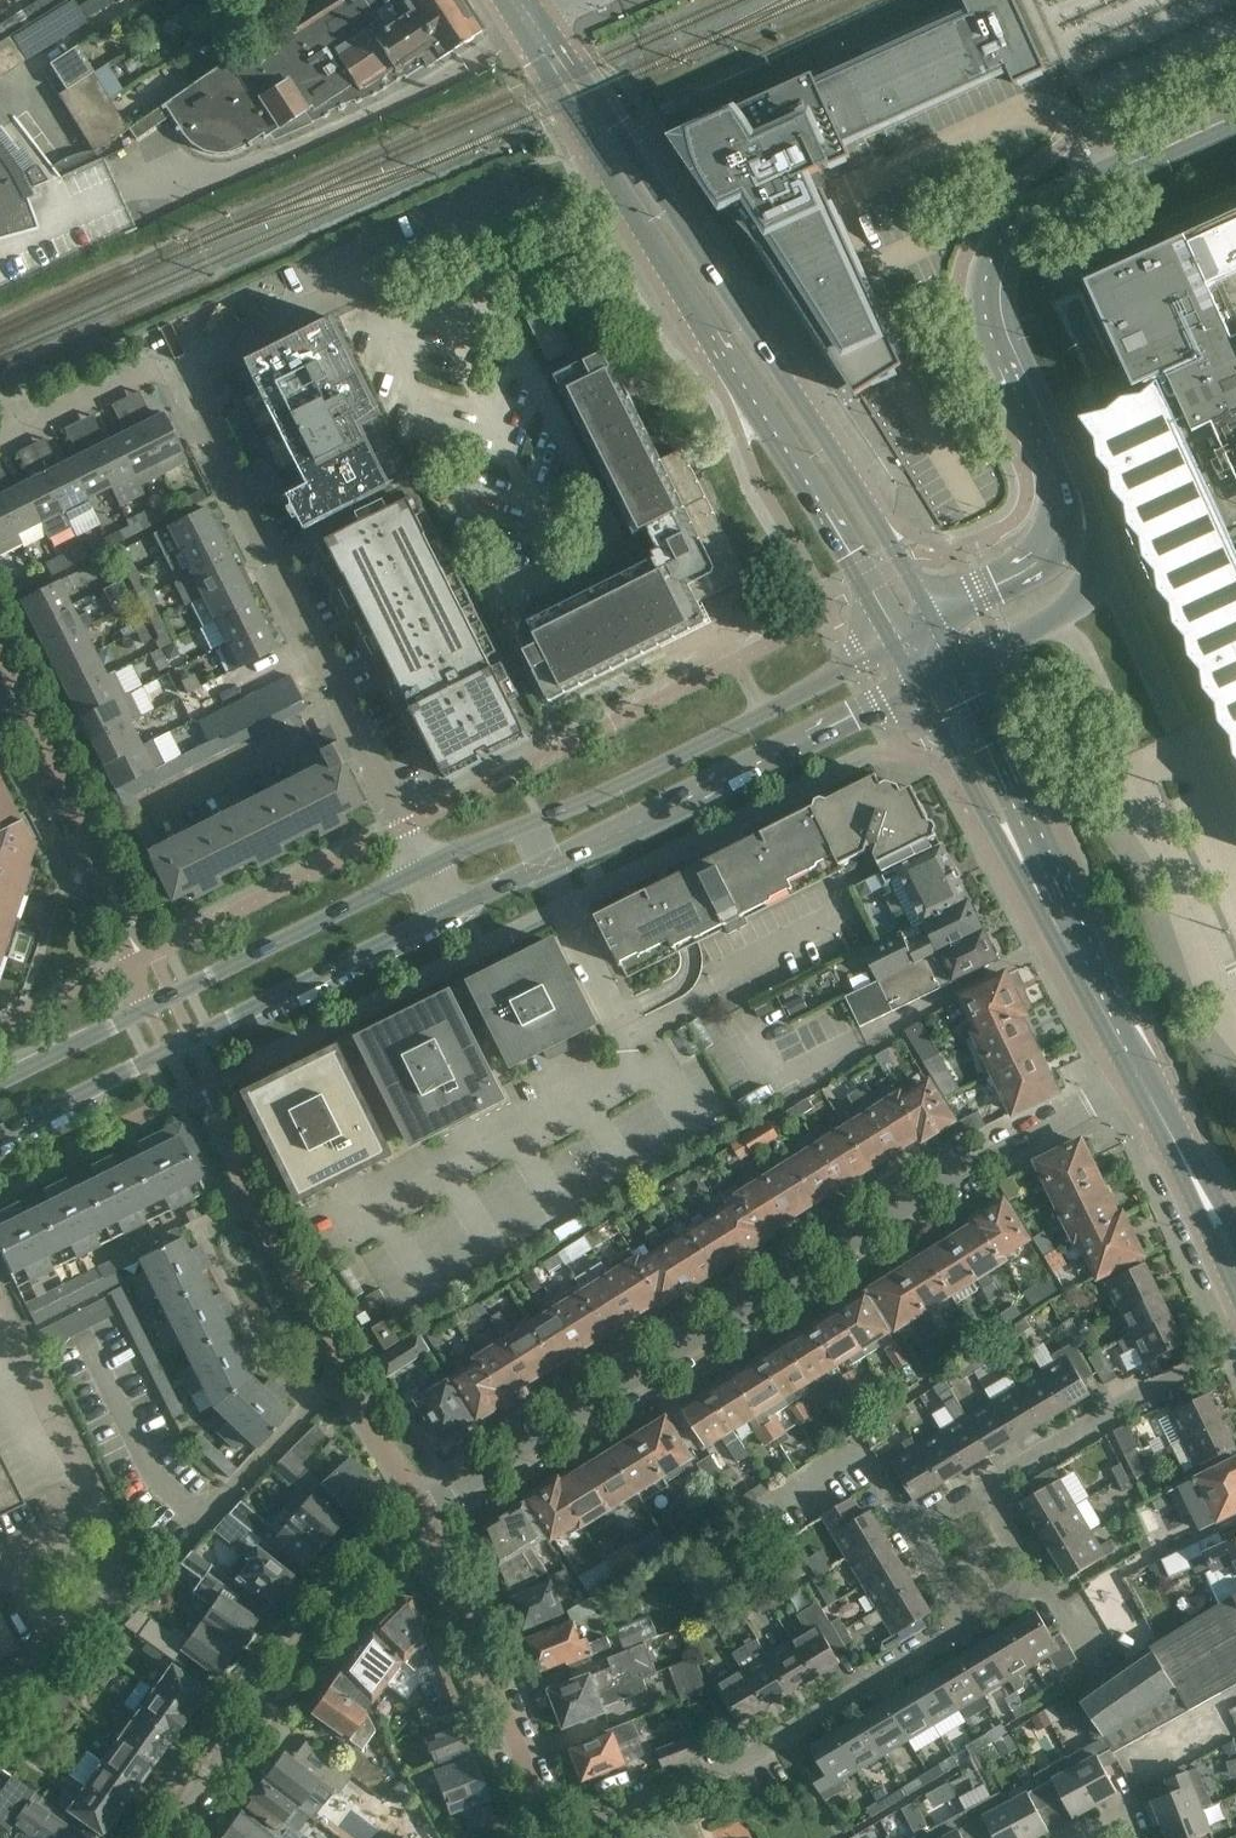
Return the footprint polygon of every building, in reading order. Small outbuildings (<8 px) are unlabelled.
[(72,0),(70,0),(64,4),(57,8),(50,13),(43,17),(36,22),(29,26),(23,30),(16,34),(9,39),(2,43),(0,45),(0,76),(86,23),(72,0)] [(50,13),(42,0),(41,0),(35,4),(43,17),(50,13)] [(57,8),(52,0),(42,0),(50,13),(57,8)] [(64,4),(62,0),(52,0),(57,8),(64,4)] [(98,11),(91,0),(77,9),(84,19),(98,11)] [(107,5),(103,0),(91,0),(98,11),(107,5)] [(464,0),(321,0),(282,26),(209,75),(128,130),(136,140),(170,116),(177,127),(174,129),(176,132),(179,131),(182,136),(185,139),(187,142),(190,145),(193,147),(196,149),(200,151),(204,152),(207,153),(211,154),(215,155),(219,155),(223,155),(227,154),(230,153),(234,152),(238,150),(241,148),(246,145),(248,148),(252,146),(250,143),(262,135),(263,137),(263,138),(303,113),(310,123),(323,117),(324,118),(327,117),(327,116),(328,115),(327,112),(337,107),(339,111),(340,110),(340,111),(344,109),(343,108),(345,108),(343,105),(354,100),(355,103),(357,103),(360,102),(360,101),(372,96),(376,95),(375,94),(377,94),(382,90),(383,91),(386,89),(385,88),(396,81),(396,82),(399,80),(399,79),(403,76),(405,79),(424,66),(426,68),(484,30),(464,0)] [(856,396),(903,366),(823,190),(819,191),(818,188),(824,186),(818,173),(851,158),(841,135),(859,127),(863,137),(890,124),(889,124),(899,119),(900,120),(994,77),(993,76),(1008,70),(1015,85),(1047,71),(1014,0),(969,0),(964,2),(971,16),(849,71),(844,60),(709,121),(709,122),(699,127),(699,128),(690,132),(691,140),(692,144),(694,151),(696,158),(697,162),(700,169),(699,169),(701,175),(704,180),(707,186),(710,191),(713,196),(717,201),(721,205),(725,210),(726,209),(726,208),(727,208),(726,207),(735,203),(739,210),(737,212),(737,213),(737,214),(736,215),(737,216),(737,217),(737,218),(738,219),(739,220),(740,221),(741,221),(743,221),(745,221),(746,220),(762,247),(761,248),(856,396)] [(43,17),(35,4),(28,8),(36,22),(43,17)] [(36,22),(28,8),(21,13),(29,26),(36,22)] [(15,16),(8,21),(16,34),(23,30),(15,16)] [(16,34),(8,21),(1,25),(9,39),(16,34)] [(1,25),(0,26),(0,39),(2,43),(9,39),(1,25)] [(59,98),(94,75),(89,67),(76,47),(48,65),(64,91),(57,95),(59,98)] [(38,234),(36,229),(33,220),(31,214),(29,208),(27,204),(23,196),(19,188),(15,182),(19,180),(14,171),(10,165),(4,157),(1,152),(0,152),(0,244),(38,234)] [(80,169),(97,161),(94,155),(92,152),(89,152),(87,153),(84,153),(81,154),(78,154),(76,155),(74,156),(80,169)] [(69,174),(80,169),(74,156),(73,156),(70,157),(68,158),(65,159),(63,160),(69,174)] [(51,168),(59,179),(69,174),(63,160),(60,162),(55,164),(51,168)] [(24,176),(31,191),(44,185),(33,170),(24,176)] [(1088,283),(1141,400),(1093,422),(1077,387),(1072,390),(1088,424),(1089,424),(1235,746),(1235,553),(1228,535),(1235,532),(1235,216),(1088,283)] [(335,318),(248,361),(311,486),(290,496),(308,531),(394,488),(363,425),(383,415),(335,318)] [(607,360),(604,356),(599,358),(598,356),(556,380),(634,536),(650,528),(661,548),(653,552),(655,557),(531,619),(532,621),(521,627),(532,650),(528,652),(531,657),(528,659),(550,702),(709,622),(699,602),(747,577),(683,450),(662,460),(616,369),(614,370),(609,359),(607,360)] [(63,427),(76,451),(104,436),(92,413),(63,427)] [(162,414),(139,425),(163,474),(187,462),(162,414)] [(140,486),(163,474),(139,425),(116,437),(140,486)] [(116,437),(92,449),(111,486),(120,505),(143,493),(140,486),(116,437)] [(69,460),(87,498),(111,486),(92,449),(69,460)] [(69,460),(45,472),(69,521),(93,509),(87,498),(69,460)] [(45,472),(21,484),(47,536),(48,538),(71,527),(69,521),(45,472)] [(0,495),(0,499),(22,544),(24,547),(47,536),(21,484),(0,495)] [(476,767),(504,753),(539,735),(502,660),(439,535),(414,485),(357,514),(361,523),(319,544),(339,585),(399,704),(440,785),(476,767)] [(206,498),(201,489),(189,496),(193,504),(206,498)] [(22,544),(0,499),(0,555),(22,544)] [(167,507),(154,513),(158,522),(172,515),(167,507)] [(164,557),(216,531),(205,508),(152,534),(164,557)] [(154,513),(130,525),(134,534),(146,528),(158,522),(154,513)] [(134,534),(130,525),(107,537),(111,545),(124,539),(134,534)] [(216,531),(164,557),(176,581),(228,555),(222,542),(228,539),(223,529),(223,528),(216,531)] [(98,552),(111,545),(107,537),(94,543),(98,552)] [(72,554),(59,561),(63,569),(76,562),(72,554)] [(176,581),(175,581),(187,605),(190,604),(247,576),(242,566),(235,569),(235,568),(228,555),(176,581)] [(122,562),(128,575),(137,571),(131,558),(122,562)] [(63,569),(59,561),(47,566),(51,575),(63,569)] [(112,583),(122,578),(115,565),(106,570),(112,583)] [(128,575),(140,599),(149,594),(137,571),(128,575)] [(40,580),(37,572),(12,584),(16,592),(40,580)] [(20,601),(31,623),(70,603),(64,592),(75,587),(69,576),(20,601)] [(247,576),(190,604),(201,626),(251,601),(245,589),(252,586),(247,576)] [(112,583),(102,588),(114,612),(133,602),(122,578),(112,583)] [(149,594),(140,599),(152,623),(160,618),(149,594)] [(201,626),(199,627),(211,651),(219,647),(270,622),(270,621),(265,612),(258,615),(251,601),(201,626)] [(70,603),(31,623),(43,647),(82,627),(91,623),(85,612),(77,617),(70,603)] [(136,630),(145,626),(138,612),(129,617),(136,630)] [(160,618),(152,623),(157,634),(156,641),(159,647),(171,641),(160,618)] [(275,632),(270,622),(219,647),(232,672),(276,650),(269,635),(275,632)] [(151,638),(145,626),(136,630),(142,643),(151,638)] [(55,670),(94,651),(82,627),(43,647),(55,670)] [(174,643),(163,648),(169,660),(175,657),(177,649),(174,643)] [(168,667),(159,649),(149,654),(158,672),(168,667)] [(55,671),(48,675),(54,685),(60,682),(66,693),(105,674),(94,651),(55,670),(55,671)] [(105,674),(66,693),(74,708),(67,712),(72,722),(79,718),(78,717),(117,697),(124,694),(112,670),(105,674)] [(201,687),(194,674),(180,681),(186,694),(201,687)] [(276,682),(287,705),(301,698),(289,675),(276,682)] [(263,688),(274,712),(287,705),(276,682),(263,688)] [(274,712),(263,688),(250,695),(261,718),(274,712)] [(79,718),(72,722),(77,732),(84,728),(90,741),(130,722),(141,716),(128,692),(124,694),(117,697),(78,717),(79,718)] [(237,701),(248,725),(261,718),(250,695),(237,701)] [(164,763),(114,788),(144,849),(154,844),(131,797),(306,709),(301,698),(287,705),(274,712),(261,718),(248,725),(235,731),(223,737),(221,734),(206,742),(164,763)] [(224,708),(235,731),(248,725),(237,701),(224,708)] [(235,731),(224,708),(196,722),(206,742),(221,734),(223,737),(235,731)] [(130,722),(90,741),(97,755),(91,759),(95,767),(141,744),(130,722)] [(328,770),(149,860),(170,900),(359,805),(339,766),(347,762),(337,742),(327,731),(314,743),(328,770)] [(141,744),(95,767),(101,779),(107,775),(114,788),(164,763),(152,740),(141,745),(141,744)] [(814,806),(842,863),(867,850),(877,853),(885,872),(941,844),(920,802),(912,806),(905,790),(898,793),(884,789),(881,782),(865,790),(861,783),(814,806)] [(0,800),(0,833),(1,832),(13,826),(0,800)] [(842,863),(814,806),(596,916),(619,962),(639,952),(643,954),(670,940),(677,954),(687,949),(725,929),(729,936),(753,924),(750,918),(845,869),(842,863)] [(0,833),(0,943),(25,869),(30,871),(30,869),(19,866),(27,841),(1,832),(0,833)] [(885,872),(881,874),(886,885),(893,882),(914,925),(923,921),(924,922),(969,900),(956,872),(942,845),(940,846),(940,845),(941,844),(885,872)] [(914,925),(864,950),(879,981),(940,952),(939,950),(983,928),(969,900),(924,922),(923,921),(914,925)] [(939,950),(940,952),(955,981),(998,960),(983,928),(939,950)] [(501,969),(474,983),(514,1064),(542,1050),(543,1049),(548,1059),(571,1047),(567,1038),(568,1037),(595,1023),(555,942),(528,956),(525,957),(511,957),(504,968),(501,969)] [(879,981),(846,997),(849,1003),(861,1026),(861,1027),(955,981),(940,952),(879,981)] [(977,1036),(1019,1016),(1020,1016),(1024,1014),(1005,975),(983,985),(963,995),(973,1014),(981,1032),(976,1035),(977,1036)] [(503,1099),(451,994),(435,1002),(433,998),(376,1027),(378,1031),(362,1039),(414,1143),(503,1099)] [(803,995),(785,1004),(792,1017),(809,1009),(803,995)] [(977,1036),(995,1073),(1038,1053),(1020,1016),(1019,1016),(977,1036)] [(924,1061),(939,1052),(920,1022),(905,1031),(924,1061)] [(893,1062),(885,1049),(875,1056),(883,1069),(893,1062)] [(292,1066),(284,1078),(251,1095),(303,1199),(392,1154),(340,1050),(306,1067),(292,1066)] [(949,1067),(939,1052),(924,1061),(947,1098),(950,1096),(954,1094),(940,1072),(949,1067)] [(1056,1092),(1038,1053),(995,1073),(1014,1112),(1056,1092)] [(903,1088),(898,1091),(927,1136),(952,1120),(928,1081),(907,1094),(903,1088)] [(862,1092),(898,1148),(921,1133),(924,1138),(927,1136),(898,1091),(895,1085),(876,1097),(870,1087),(862,1092)] [(872,1165),(898,1148),(862,1092),(861,1092),(859,1089),(847,1096),(858,1113),(865,1108),(868,1112),(847,1126),(872,1165)] [(796,1104),(803,1114),(814,1108),(808,1098),(796,1104)] [(789,1122),(803,1114),(796,1104),(783,1112),(789,1122)] [(960,1121),(967,1135),(986,1126),(979,1111),(960,1121)] [(0,1212),(0,1256),(16,1288),(215,1188),(182,1121),(0,1212)] [(846,1181),(872,1165),(847,1126),(826,1138),(822,1132),(816,1136),(846,1181)] [(806,1152),(794,1158),(819,1197),(846,1181),(816,1136),(815,1137),(812,1133),(799,1141),(806,1152)] [(752,1152),(743,1138),(732,1145),(740,1159),(752,1152)] [(1118,1218),(1089,1158),(1081,1142),(1039,1163),(1076,1239),(1082,1236),(1100,1275),(1141,1255),(1122,1215),(1118,1218)] [(793,1214),(819,1197),(794,1158),(773,1172),(769,1166),(764,1169),(793,1214)] [(699,1166),(691,1171),(696,1181),(705,1176),(699,1166)] [(766,1231),(793,1214),(764,1169),(759,1172),(763,1179),(742,1192),(766,1231)] [(1022,1194),(1013,1176),(998,1183),(1007,1201),(1022,1194)] [(684,1191),(677,1179),(665,1186),(673,1198),(684,1191)] [(738,1186),(712,1202),(743,1251),(769,1235),(766,1231),(742,1192),(738,1186)] [(659,1205),(651,1193),(639,1201),(646,1213),(659,1205)] [(712,1202),(686,1218),(693,1229),(712,1261),(717,1268),(743,1251),(712,1202)] [(1004,1202),(978,1218),(1003,1259),(1005,1263),(1010,1260),(1005,1251),(1026,1237),(1004,1202)] [(1003,1259),(978,1218),(976,1220),(978,1224),(954,1240),(982,1285),(984,1288),(995,1281),(987,1269),(1003,1259)] [(673,1226),(660,1235),(662,1239),(691,1284),(717,1268),(712,1261),(693,1229),(680,1237),(673,1226)] [(645,1244),(633,1252),(640,1262),(638,1263),(660,1298),(662,1302),(691,1284),(662,1239),(660,1235),(655,1227),(645,1233),(654,1248),(657,1246),(660,1250),(652,1255),(645,1244)] [(157,1238),(162,1249),(181,1239),(176,1229),(157,1238)] [(595,1229),(585,1235),(593,1249),(603,1243),(595,1229)] [(1054,1250),(1044,1232),(1034,1238),(1044,1256),(1054,1250)] [(157,1238),(139,1247),(144,1258),(162,1249),(157,1238)] [(204,1285),(198,1273),(208,1267),(198,1246),(187,1251),(181,1239),(162,1249),(144,1258),(137,1262),(142,1271),(129,1278),(141,1302),(154,1295),(160,1306),(204,1285)] [(954,1240),(928,1256),(950,1292),(971,1279),(977,1288),(982,1285),(954,1240)] [(571,1245),(559,1252),(568,1265),(579,1258),(571,1245)] [(139,1247),(120,1257),(126,1267),(137,1262),(144,1258),(139,1247)] [(631,1247),(605,1263),(635,1313),(660,1298),(638,1263),(640,1262),(633,1252),(631,1247)] [(1044,1256),(1054,1272),(1067,1264),(1058,1248),(1054,1250),(1044,1256)] [(928,1256),(901,1273),(931,1320),(936,1317),(935,1316),(929,1306),(950,1292),(928,1256)] [(120,1257),(102,1266),(107,1277),(115,1273),(126,1267),(120,1257)] [(585,1291),(609,1330),(635,1313),(605,1263),(578,1280),(585,1291)] [(1119,1309),(1159,1291),(1145,1264),(1106,1282),(1119,1309)] [(102,1266),(83,1275),(89,1286),(95,1283),(103,1279),(107,1277),(102,1266)] [(544,1286),(534,1269),(523,1275),(534,1292),(544,1286)] [(108,1287),(119,1281),(115,1273),(107,1277),(103,1279),(108,1287)] [(928,1340),(939,1333),(901,1273),(874,1290),(896,1326),(918,1312),(925,1323),(920,1327),(928,1340)] [(83,1275),(65,1284),(70,1295),(78,1291),(87,1287),(89,1286),(83,1275)] [(99,1291),(108,1287),(103,1279),(95,1283),(99,1291)] [(546,1288),(559,1307),(583,1346),(609,1330),(585,1291),(570,1301),(562,1289),(560,1290),(553,1279),(544,1285),(546,1288)] [(91,1296),(99,1291),(95,1283),(89,1286),(87,1287),(91,1296)] [(65,1284),(56,1288),(62,1299),(66,1308),(75,1304),(70,1295),(65,1284)] [(160,1306),(166,1317),(152,1324),(164,1348),(177,1341),(183,1353),(227,1331),(221,1320),(232,1314),(221,1293),(210,1298),(204,1285),(160,1306)] [(83,1300),(91,1296),(87,1287),(78,1291),(83,1300)] [(122,1296),(118,1287),(108,1293),(112,1301),(122,1296)] [(56,1288),(40,1297),(45,1308),(54,1303),(62,1299),(56,1288)] [(374,1309),(387,1301),(380,1289),(366,1296),(374,1309)] [(1040,1289),(1026,1296),(1031,1306),(1045,1299),(1040,1289)] [(75,1304),(83,1300),(78,1291),(70,1295),(75,1304)] [(1159,1291),(1119,1309),(1132,1335),(1132,1336),(1171,1317),(1159,1291)] [(840,1311),(866,1356),(880,1347),(874,1338),(887,1329),(866,1295),(840,1311)] [(112,1301),(119,1316),(130,1310),(122,1296),(112,1301)] [(40,1297),(23,1305),(24,1306),(29,1316),(37,1312),(45,1308),(40,1297)] [(58,1312),(66,1308),(62,1299),(54,1303),(58,1312)] [(102,1320),(112,1315),(104,1299),(94,1304),(102,1320)] [(488,1312),(482,1301),(464,1311),(471,1322),(488,1312)] [(54,1303),(45,1308),(50,1316),(58,1312),(54,1303)] [(94,1304),(84,1309),(93,1325),(102,1320),(94,1304)] [(1022,1314),(1015,1304),(1001,1313),(1008,1323),(1022,1314)] [(532,1324),(556,1363),(583,1346),(559,1307),(532,1324)] [(42,1320),(50,1316),(45,1308),(37,1312),(42,1320)] [(84,1309),(75,1313),(83,1330),(89,1327),(93,1325),(84,1309)] [(119,1316),(124,1324),(134,1319),(130,1310),(119,1316)] [(511,1328),(501,1311),(492,1316),(503,1333),(507,1331),(511,1328)] [(840,1311),(815,1327),(836,1362),(847,1355),(853,1364),(866,1356),(840,1311)] [(37,1312),(29,1316),(33,1325),(42,1320),(37,1312)] [(75,1313),(66,1318),(74,1334),(83,1330),(75,1313)] [(1024,1315),(1013,1322),(1019,1332),(1031,1324),(1024,1315)] [(1063,1323),(1069,1334),(1079,1328),(1072,1317),(1063,1323)] [(1132,1336),(1120,1342),(1124,1353),(1120,1355),(1128,1371),(1145,1363),(1184,1344),(1171,1317),(1132,1336)] [(74,1334),(66,1318),(56,1323),(65,1339),(69,1337),(74,1334)] [(124,1324),(128,1333),(139,1327),(134,1319),(124,1324)] [(400,1341),(387,1319),(372,1328),(386,1350),(400,1341)] [(1019,1332),(1013,1322),(1002,1329),(1008,1339),(1019,1332)] [(65,1339),(56,1323),(47,1327),(55,1344),(65,1339)] [(503,1334),(512,1348),(530,1379),(556,1363),(532,1324),(515,1335),(511,1338),(507,1331),(503,1333),(503,1334)] [(39,1334),(46,1349),(47,1348),(49,1347),(55,1344),(47,1327),(38,1332),(39,1334)] [(128,1333),(136,1348),(146,1342),(139,1327),(128,1333)] [(844,1374),(836,1362),(815,1327),(788,1343),(815,1389),(832,1378),(845,1398),(855,1392),(844,1374)] [(1079,1328),(1069,1334),(1074,1342),(1091,1372),(1091,1371),(1076,1346),(1086,1341),(1079,1328)] [(445,1343),(437,1329),(427,1335),(436,1349),(445,1343)] [(183,1353),(189,1365),(175,1372),(188,1396),(201,1389),(210,1408),(250,1379),(245,1367),(255,1361),(244,1340),(234,1345),(227,1331),(183,1353)] [(409,1341),(388,1354),(379,1360),(378,1360),(380,1362),(388,1376),(398,1370),(429,1350),(421,1337),(419,1334),(409,1341)] [(480,1357),(504,1395),(530,1379),(512,1348),(503,1334),(501,1335),(497,1337),(501,1343),(480,1357)] [(136,1348),(143,1362),(154,1357),(146,1342),(136,1348)] [(909,1364),(895,1342),(885,1349),(898,1370),(909,1364)] [(1057,1363),(1043,1372),(1066,1409),(1091,1394),(1083,1381),(1094,1375),(1091,1371),(1091,1372),(1074,1342),(1052,1355),(1057,1363)] [(815,1389),(788,1343),(762,1360),(790,1405),(815,1389)] [(1118,1377),(1102,1351),(1090,1358),(1106,1384),(1118,1377)] [(470,1370),(455,1379),(479,1417),(507,1400),(504,1395),(480,1357),(478,1355),(465,1363),(470,1370)] [(969,1362),(975,1371),(986,1364),(980,1355),(969,1362)] [(143,1362),(148,1371),(158,1366),(154,1357),(143,1362)] [(762,1360),(737,1376),(759,1410),(777,1439),(787,1432),(775,1415),(790,1405),(762,1360)] [(964,1378),(975,1371),(969,1362),(958,1369),(964,1378)] [(148,1371),(152,1379),(162,1374),(158,1366),(148,1371)] [(853,1369),(844,1374),(855,1392),(864,1386),(853,1369)] [(1066,1409),(1043,1372),(1018,1387),(1040,1424),(1066,1409)] [(152,1379),(160,1394),(170,1389),(162,1374),(152,1379)] [(445,1376),(414,1395),(443,1440),(453,1434),(456,1439),(467,1432),(464,1427),(474,1421),(461,1400),(445,1376)] [(711,1392),(733,1427),(759,1410),(737,1376),(711,1392)] [(210,1408),(225,1422),(216,1432),(218,1434),(236,1450),(246,1440),(256,1449),(289,1414),(278,1404),(286,1396),(268,1379),(260,1388),(250,1379),(210,1408)] [(943,1431),(966,1469),(990,1454),(968,1417),(945,1379),(933,1386),(939,1395),(939,1394),(957,1423),(943,1431)] [(993,1402),(1015,1439),(1040,1424),(1018,1387),(993,1402)] [(160,1394),(167,1409),(177,1404),(170,1389),(160,1394)] [(733,1427),(711,1392),(682,1409),(704,1444),(720,1435),(738,1463),(749,1455),(732,1427),(733,1427)] [(1160,1420),(1172,1445),(1222,1421),(1209,1394),(1170,1413),(1171,1415),(1160,1420)] [(812,1416),(802,1401),(792,1408),(801,1423),(812,1416)] [(990,1454),(1015,1439),(993,1402),(968,1417),(990,1454)] [(167,1409),(171,1417),(182,1412),(177,1404),(167,1409)] [(898,1413),(903,1422),(914,1416),(909,1407),(898,1413)] [(759,1410),(749,1417),(767,1445),(777,1439),(759,1410)] [(903,1422),(898,1413),(863,1434),(872,1448),(896,1434),(893,1428),(903,1422)] [(666,1420),(641,1436),(668,1481),(686,1469),(689,1470),(700,1488),(711,1481),(700,1463),(699,1461),(693,1450),(687,1454),(679,1441),(666,1420)] [(1235,1448),(1222,1421),(1172,1445),(1172,1446),(1183,1441),(1196,1467),(1235,1448)] [(315,1425),(289,1450),(300,1463),(327,1438),(315,1425)] [(940,1484),(966,1469),(943,1431),(918,1447),(940,1484)] [(780,1444),(790,1438),(787,1432),(777,1439),(780,1444)] [(205,1441),(198,1434),(190,1442),(197,1449),(205,1441)] [(641,1436),(614,1453),(637,1489),(645,1501),(665,1488),(671,1485),(668,1481),(641,1436)] [(940,1484),(918,1447),(912,1437),(902,1443),(908,1452),(892,1462),(914,1500),(940,1484)] [(336,1469),(318,1486),(340,1508),(347,1515),(349,1514),(351,1516),(360,1508),(357,1505),(375,1488),(333,1440),(320,1451),(336,1469)] [(197,1449),(209,1460),(217,1452),(205,1441),(197,1449)] [(289,1450),(271,1469),(288,1486),(292,1482),(307,1499),(291,1517),(308,1532),(323,1545),(326,1541),(328,1543),(336,1535),(333,1533),(344,1520),(335,1513),(340,1508),(318,1486),(318,1485),(305,1469),(304,1470),(299,1465),(300,1463),(289,1450)] [(209,1460),(221,1471),(229,1463),(217,1452),(209,1460)] [(614,1453),(588,1469),(594,1479),(615,1511),(620,1508),(616,1502),(637,1489),(614,1453)] [(700,1463),(711,1481),(723,1474),(711,1456),(700,1463)] [(1180,1485),(1201,1529),(1235,1513),(1235,1459),(1180,1485)] [(1146,1473),(1140,1461),(1131,1465),(1137,1477),(1146,1473)] [(221,1471),(228,1478),(236,1470),(229,1463),(221,1471)] [(1113,1468),(1119,1480),(1127,1476),(1122,1464),(1113,1468)] [(18,1505),(0,1469),(0,1514),(18,1505)] [(588,1469),(561,1486),(584,1522),(605,1509),(609,1515),(615,1511),(588,1469)] [(1127,1476),(1119,1480),(1124,1491),(1132,1487),(1127,1476)] [(1022,1502),(1038,1529),(1075,1506),(1060,1480),(1022,1502)] [(558,1482),(530,1499),(553,1535),(567,1526),(572,1535),(586,1526),(584,1522),(561,1486),(558,1482)] [(766,1482),(738,1499),(743,1507),(770,1490),(766,1482)] [(1165,1496),(1154,1502),(1158,1510),(1170,1504),(1165,1496)] [(823,1516),(849,1559),(886,1537),(871,1511),(862,1516),(852,1498),(823,1516)] [(240,1500),(229,1513),(266,1547),(267,1546),(270,1542),(302,1569),(323,1545),(308,1532),(291,1517),(278,1532),(240,1500)] [(525,1503),(502,1517),(539,1577),(549,1570),(534,1546),(547,1538),(525,1503)] [(1054,1554),(1091,1532),(1075,1506),(1038,1529),(1054,1554)] [(636,1527),(624,1507),(616,1513),(628,1532),(636,1527)] [(216,1528),(213,1532),(235,1548),(241,1553),(227,1571),(255,1594),(257,1591),(272,1603),(274,1600),(277,1602),(286,1592),(283,1589),(285,1587),(284,1586),(291,1577),(245,1540),(250,1533),(249,1532),(229,1516),(228,1515),(216,1528)] [(512,1595),(539,1577),(502,1517),(496,1521),(494,1519),(482,1527),(489,1545),(492,1544),(512,1595)] [(698,1529),(693,1521),(678,1529),(683,1538),(698,1529)] [(1099,1546),(1091,1532),(1054,1554),(1069,1579),(1115,1551),(1109,1541),(1099,1546)] [(1151,1546),(1146,1534),(1136,1538),(1141,1550),(1151,1546)] [(886,1537),(849,1559),(864,1584),(901,1562),(886,1537)] [(1166,1558),(1173,1577),(1193,1567),(1198,1576),(1215,1569),(1228,1600),(1235,1595),(1235,1541),(1205,1555),(1199,1542),(1167,1557),(1166,1558)] [(632,1543),(605,1558),(616,1576),(643,1561),(632,1543)] [(191,1551),(179,1564),(201,1580),(192,1592),(197,1595),(211,1606),(199,1623),(236,1650),(238,1646),(243,1647),(244,1647),(245,1647),(251,1638),(248,1632),(258,1620),(235,1603),(240,1596),(206,1572),(211,1565),(191,1551)] [(807,1574),(789,1556),(775,1566),(790,1582),(806,1575),(807,1574)] [(864,1619),(916,1588),(901,1562),(864,1584),(879,1609),(864,1619)] [(576,1582),(568,1569),(549,1577),(552,1583),(513,1599),(525,1628),(548,1619),(564,1612),(555,1591),(576,1582)] [(603,1583),(597,1572),(590,1570),(579,1576),(588,1591),(603,1583)] [(838,1599),(832,1588),(823,1593),(829,1605),(838,1599)] [(879,1610),(864,1619),(867,1624),(868,1626),(876,1628),(885,1622),(893,1636),(884,1641),(883,1641),(882,1649),(884,1653),(899,1644),(929,1626),(924,1618),(932,1613),(916,1588),(879,1610)] [(770,1598),(774,1608),(785,1603),(781,1593),(770,1598)] [(1191,1624),(1190,1622),(1159,1642),(1150,1647),(1122,1665),(1126,1672),(1082,1703),(1104,1736),(1114,1753),(1235,1686),(1235,1595),(1228,1600),(1191,1624)] [(416,1709),(423,1726),(454,1714),(410,1599),(401,1597),(370,1629),(401,1660),(412,1670),(412,1671),(414,1672),(427,1705),(416,1709)] [(761,1613),(774,1608),(770,1598),(757,1603),(761,1613)] [(806,1630),(792,1638),(816,1677),(840,1662),(834,1652),(845,1645),(838,1634),(832,1622),(831,1623),(823,1610),(819,1602),(797,1615),(806,1630)] [(139,1610),(123,1625),(147,1642),(146,1643),(163,1654),(173,1661),(180,1652),(216,1678),(225,1666),(230,1666),(231,1667),(237,1658),(237,1657),(234,1652),(236,1650),(199,1623),(188,1638),(173,1628),(170,1633),(139,1610)] [(724,1610),(712,1615),(715,1623),(727,1619),(724,1610)] [(1038,1612),(1012,1627),(1034,1664),(1049,1655),(1053,1656),(1059,1666),(1064,1667),(1077,1659),(1061,1632),(1053,1637),(1038,1612)] [(19,1650),(0,1613),(0,1659),(19,1650)] [(703,1628),(715,1623),(712,1615),(700,1620),(703,1628)] [(650,1616),(619,1629),(627,1648),(658,1635),(650,1616)] [(832,1622),(838,1634),(847,1629),(840,1617),(832,1622)] [(583,1640),(576,1622),(530,1640),(541,1670),(568,1660),(570,1664),(613,1648),(608,1636),(591,1643),(589,1638),(583,1640)] [(1012,1627),(987,1642),(1009,1679),(1017,1691),(1024,1687),(1024,1683),(1019,1673),(1034,1664),(1012,1627)] [(355,1651),(339,1672),(370,1703),(386,1681),(388,1678),(399,1687),(412,1671),(401,1660),(370,1629),(355,1651)] [(847,1629),(838,1634),(845,1645),(853,1640),(847,1629)] [(792,1638),(768,1653),(791,1692),(816,1677),(792,1638)] [(742,1668),(765,1707),(791,1692),(768,1653),(766,1654),(757,1639),(733,1653),(742,1668)] [(551,1695),(546,1697),(550,1706),(555,1704),(557,1709),(619,1684),(618,1679),(632,1673),(633,1677),(642,1673),(643,1677),(657,1671),(645,1642),(626,1650),(608,1658),(611,1667),(592,1674),(592,1673),(572,1681),(549,1690),(551,1695)] [(1009,1679),(987,1642),(962,1657),(984,1694),(1009,1679)] [(163,1654),(146,1643),(141,1650),(157,1662),(163,1654)] [(694,1657),(669,1667),(682,1699),(707,1688),(694,1657)] [(936,1672),(958,1709),(984,1694),(962,1657),(936,1672)] [(170,1664),(152,1689),(189,1715),(190,1715),(188,1714),(190,1711),(194,1711),(197,1706),(196,1702),(205,1690),(170,1664)] [(765,1707),(742,1668),(716,1683),(708,1688),(724,1730),(739,1723),(765,1707)] [(370,1703),(339,1672),(309,1714),(360,1750),(370,1736),(374,1730),(366,1714),(364,1712),(370,1703)] [(933,1724),(958,1709),(936,1672),(911,1687),(933,1724)] [(619,1684),(557,1709),(564,1728),(587,1719),(607,1711),(605,1706),(639,1693),(648,1690),(643,1677),(642,1673),(633,1677),(632,1673),(618,1679),(619,1684)] [(140,1681),(122,1704),(135,1713),(172,1740),(189,1715),(152,1689),(140,1681)] [(69,1682),(58,1694),(73,1705),(82,1692),(69,1682)] [(1065,1690),(1060,1682),(1049,1689),(1054,1697),(1065,1690)] [(909,1739),(933,1724),(911,1687),(886,1702),(909,1739)] [(1035,1697),(1024,1703),(1029,1712),(1040,1705),(1035,1697)] [(40,1711),(35,1716),(51,1727),(62,1712),(48,1702),(46,1704),(40,1711)] [(886,1702),(861,1717),(884,1754),(909,1739),(886,1702)] [(1024,1703),(1012,1710),(1017,1719),(1029,1712),(1024,1703)] [(1051,1723),(1060,1718),(1053,1706),(1044,1711),(1051,1723)] [(1051,1723),(1044,1711),(1032,1718),(1039,1730),(1051,1723)] [(168,1741),(170,1739),(171,1740),(172,1740),(134,1713),(117,1738),(153,1763),(162,1751),(166,1750),(169,1746),(168,1741)] [(837,1731),(859,1768),(884,1754),(861,1717),(837,1731)] [(29,1726),(20,1719),(11,1731),(20,1738),(29,1726)] [(600,1740),(573,1750),(578,1764),(577,1768),(579,1774),(583,1775),(584,1780),(626,1764),(619,1746),(641,1737),(634,1720),(598,1734),(600,1740)] [(458,1725),(423,1739),(434,1766),(435,1766),(469,1752),(458,1725)] [(859,1768),(837,1731),(810,1747),(820,1764),(808,1772),(825,1801),(848,1788),(842,1778),(859,1768)] [(977,1740),(982,1748),(993,1741),(988,1733),(977,1740)] [(1019,1748),(1009,1733),(994,1743),(1004,1758),(1019,1748)] [(703,1755),(695,1735),(656,1750),(664,1770),(703,1755)] [(1096,1806),(1118,1794),(1112,1783),(1104,1768),(1116,1761),(1112,1754),(1114,1753),(1104,1736),(1068,1755),(1075,1767),(1096,1806)] [(117,1738),(100,1762),(115,1773),(137,1789),(138,1788),(136,1786),(138,1784),(142,1784),(146,1778),(145,1774),(153,1763),(117,1738)] [(982,1748),(977,1740),(965,1747),(970,1755),(982,1748)] [(1222,1747),(1225,1753),(1231,1755),(1235,1754),(1235,1747),(1234,1740),(1222,1747)] [(977,1751),(968,1756),(977,1772),(986,1767),(977,1751)] [(86,1752),(68,1777),(82,1787),(118,1812),(120,1813),(137,1789),(115,1773),(100,1762),(86,1752)] [(267,1766),(261,1773),(263,1778),(261,1781),(298,1809),(309,1817),(311,1819),(324,1803),(331,1793),(333,1790),(302,1766),(283,1752),(273,1765),(268,1764),(267,1766)] [(1071,1815),(1073,1818),(1096,1806),(1075,1767),(1068,1755),(1034,1774),(1040,1786),(1050,1805),(1062,1798),(1071,1815)] [(944,1773),(959,1764),(954,1756),(939,1765),(944,1773)] [(418,1772),(407,1776),(417,1793),(436,1786),(447,1815),(460,1810),(468,1830),(478,1826),(482,1828),(492,1825),(493,1820),(494,1820),(486,1800),(487,1799),(471,1757),(448,1766),(436,1770),(435,1766),(434,1766),(418,1772)] [(939,1765),(928,1771),(933,1779),(944,1773),(939,1765)] [(1155,1807),(1147,1810),(1154,1828),(1158,1826),(1162,1824),(1180,1817),(1202,1809),(1204,1808),(1213,1804),(1198,1767),(1188,1772),(1167,1780),(1173,1793),(1152,1801),(1155,1807)] [(921,1786),(933,1779),(928,1771),(917,1778),(921,1786)] [(0,1791),(0,1826),(7,1831),(11,1826),(29,1837),(84,1837),(37,1804),(41,1798),(10,1776),(10,1778),(0,1791)] [(404,1779),(393,1789),(398,1795),(408,1796),(414,1790),(404,1779)] [(245,1808),(264,1822),(267,1825),(265,1828),(277,1837),(296,1837),(284,1830),(288,1825),(298,1832),(309,1817),(298,1809),(261,1781),(259,1784),(255,1783),(249,1791),(251,1795),(249,1797),(251,1799),(245,1808)] [(889,1794),(883,1784),(872,1790),(878,1801),(881,1806),(883,1809),(894,1803),(889,1794)] [(1006,1804),(1024,1837),(1036,1837),(1049,1831),(1038,1811),(1050,1805),(1040,1786),(1006,1804)] [(82,1787),(65,1811),(101,1836),(110,1823),(114,1823),(117,1818),(116,1814),(118,1812),(82,1787)] [(59,1798),(47,1790),(41,1798),(53,1807),(59,1798)] [(965,1811),(971,1823),(974,1829),(978,1835),(979,1837),(1024,1837),(1006,1804),(999,1793),(965,1811)] [(872,1816),(883,1809),(881,1806),(878,1801),(867,1808),(872,1816)] [(915,1801),(903,1808),(907,1817),(920,1810),(915,1801)] [(348,1808),(340,1818),(351,1827),(359,1817),(348,1808)] [(1162,1824),(1167,1837),(1216,1837),(1204,1808),(1202,1809),(1180,1817),(1162,1824)] [(265,1828),(240,1810),(221,1837),(277,1837),(265,1828)] [(930,1830),(934,1837),(979,1837),(978,1835),(974,1829),(971,1823),(965,1811),(930,1830)] [(930,1830),(915,1837),(934,1837),(930,1830)]
